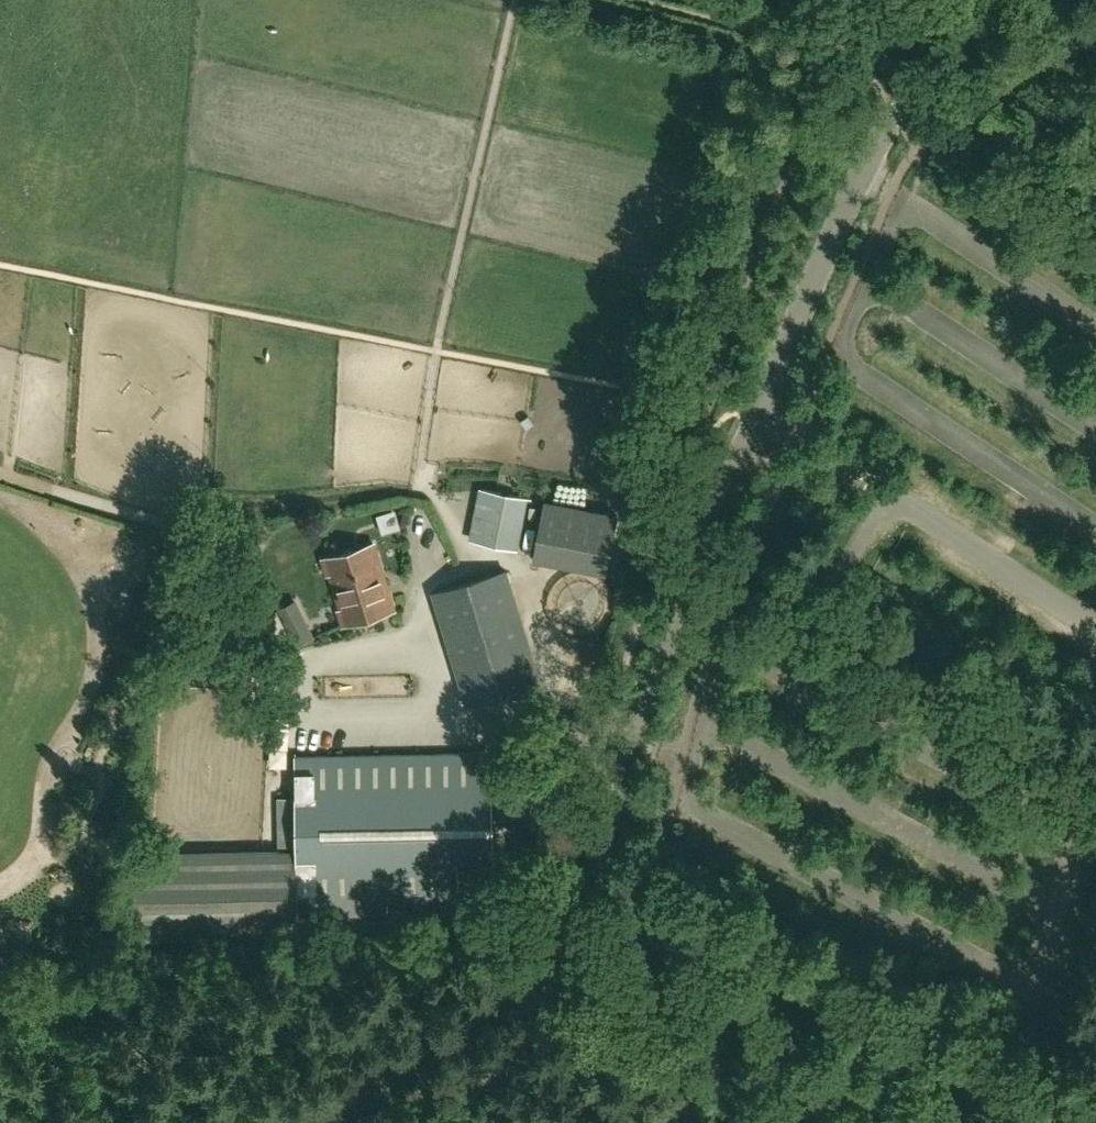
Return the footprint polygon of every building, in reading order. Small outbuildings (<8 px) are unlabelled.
[(474,541),(517,550),(528,498),(485,489),(474,541)] [(544,500),(536,539),(532,559),(606,573),(617,514),(544,500)] [(349,621),(395,607),(376,544),(330,558),(349,621)] [(545,687),(509,568),(432,589),(468,710),(545,687)] [(567,627),(575,629),(582,629),(590,627),(595,622),(599,616),(601,609),(600,602),(598,596),(593,590),(587,587),(580,585),(573,586),(567,588),(561,593),(557,600),(556,608),(558,615),(561,622),(567,627)] [(315,636),(298,601),(281,609),(297,644),(315,636)] [(298,755),(300,903),(460,900),(460,871),(495,870),(493,752),(298,755)]
